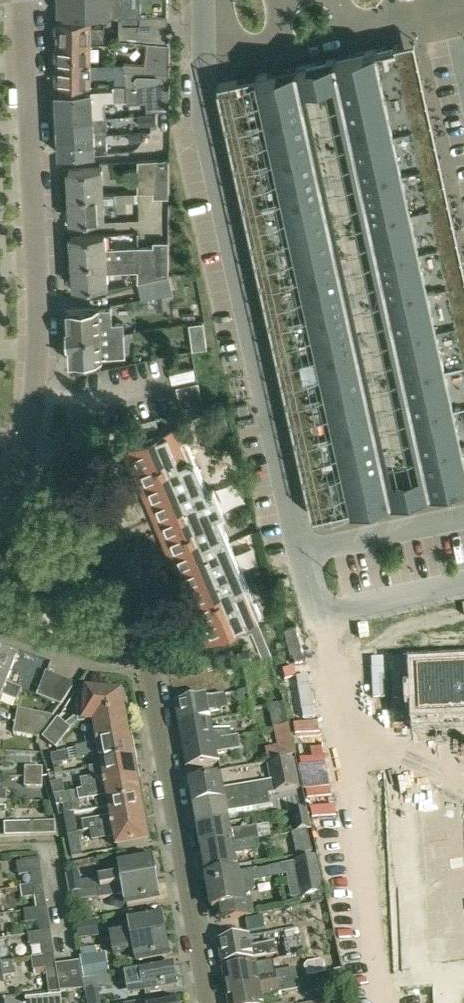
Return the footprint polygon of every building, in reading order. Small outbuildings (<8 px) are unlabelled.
[(168,0),(60,0),(60,14),(118,14),(168,14),(168,0)] [(118,14),(118,39),(150,41),(162,42),(162,22),(168,22),(168,14),(118,14)] [(65,41),(91,42),(91,37),(104,37),(104,26),(91,25),(91,20),(57,20),(57,46),(65,46),(65,41)] [(91,63),(91,42),(65,41),(65,46),(57,46),(57,63),(91,63)] [(463,483),(463,344),(397,43),(217,84),(313,516),(463,483)] [(112,63),(91,63),(57,63),(57,84),(90,84),(90,76),(115,76),(115,82),(127,82),(125,70),(125,63),(112,63)] [(125,70),(127,82),(127,85),(165,83),(169,83),(169,72),(125,70)] [(104,116),(103,101),(125,100),(125,102),(142,101),(142,112),(165,111),(165,83),(127,85),(114,86),(114,89),(57,92),(58,119),(94,117),(104,116)] [(156,114),(138,115),(138,126),(156,125),(156,114)] [(59,136),(95,135),(94,129),(108,129),(107,116),(104,116),(94,117),(58,119),(59,136)] [(59,136),(60,153),(95,151),(95,153),(108,152),(107,134),(95,135),(59,136)] [(139,190),(155,190),(154,160),(138,161),(139,190)] [(154,160),(155,190),(155,196),(170,196),(170,160),(154,160)] [(70,194),(104,192),(102,167),(69,169),(70,194)] [(72,219),(105,218),(104,204),(114,204),(114,192),(104,192),(70,194),(72,219)] [(140,247),(106,248),(106,234),(72,235),(74,261),(136,257),(140,257),(140,247)] [(167,277),(169,276),(170,241),(156,241),(156,246),(156,256),(156,279),(167,277)] [(136,257),(136,272),(136,283),(156,279),(156,256),(156,246),(140,247),(140,257),(136,257)] [(108,284),(108,273),(136,272),(136,257),(74,261),(75,286),(108,284)] [(136,283),(139,298),(170,292),(169,276),(167,277),(156,279),(136,283)] [(99,308),(68,310),(70,335),(123,332),(122,322),(112,322),(112,307),(99,308)] [(203,321),(190,322),(194,347),(207,345),(204,321),(203,321)] [(123,332),(70,335),(71,361),(102,359),(102,356),(124,354),(123,342),(123,332)] [(199,381),(177,385),(182,406),(203,402),(199,381)] [(194,460),(188,463),(179,443),(187,440),(181,427),(128,449),(177,563),(209,638),(261,615),(250,589),(218,514),(224,511),(214,488),(208,491),(194,460)] [(7,685),(19,654),(4,649),(1,655),(0,655),(0,682),(7,685)] [(49,700),(58,677),(47,673),(38,696),(49,700)] [(418,677),(420,723),(463,721),(463,675),(418,677)] [(58,677),(49,700),(61,705),(76,684),(58,677)] [(7,685),(0,682),(0,703),(2,698),(15,703),(20,689),(7,685)] [(126,701),(115,691),(110,691),(106,693),(103,693),(104,690),(89,689),(89,692),(87,692),(86,696),(79,695),(77,709),(80,709),(79,722),(95,724),(95,723),(99,719),(125,714),(125,711),(127,706),(126,701)] [(250,712),(246,692),(238,693),(242,713),(250,712)] [(227,710),(226,706),(224,696),(176,705),(180,726),(211,721),(210,713),(227,710)] [(16,722),(47,727),(54,717),(18,711),(16,722)] [(89,747),(130,740),(128,729),(130,725),(129,720),(126,716),(125,714),(99,719),(95,723),(95,724),(97,734),(87,736),(89,747)] [(289,727),(287,717),(274,720),(276,730),(289,727)] [(57,721),(49,732),(62,742),(71,732),(70,731),(57,721)] [(232,739),(232,738),(230,729),(213,732),(211,721),(180,726),(183,747),(232,739)] [(38,739),(47,727),(16,722),(14,735),(38,739)] [(281,760),(296,757),(289,727),(275,730),(281,760)] [(62,742),(49,732),(42,741),(55,751),(62,742)] [(187,769),(218,763),(216,754),(244,749),(242,736),(232,738),(232,739),(183,747),(187,769)] [(103,766),(134,760),(133,759),(136,755),(135,750),(131,746),(130,740),(89,747),(77,750),(78,759),(101,755),(103,766)] [(67,752),(50,755),(51,764),(68,761),(67,752)] [(84,790),(137,781),(136,775),(138,770),(138,765),(134,762),(134,760),(103,766),(91,768),(93,779),(82,781),(84,790)] [(273,793),(299,789),(294,760),(268,764),(273,793)] [(25,777),(42,776),(42,766),(25,766),(25,777)] [(42,776),(25,777),(25,787),(42,787),(42,776)] [(243,798),(253,796),(251,785),(224,790),(222,779),(190,785),(194,807),(243,798)] [(62,780),(49,782),(53,796),(55,796),(65,794),(62,780)] [(110,807),(141,801),(141,800),(143,795),(142,790),(138,787),(137,781),(84,790),(76,792),(78,801),(108,796),(110,807)] [(65,794),(55,796),(57,805),(64,804),(66,815),(73,814),(80,812),(78,801),(76,792),(65,794)] [(230,822),(228,812),(268,805),(266,794),(253,796),(243,798),(194,807),(198,828),(230,822)] [(84,833),(91,831),(145,822),(144,816),(146,811),(145,806),(141,802),(141,801),(110,807),(112,818),(82,823),(84,833)] [(460,803),(425,805),(426,827),(461,825),(460,803)] [(307,810),(291,812),(295,832),(307,830),(312,829),(307,810)] [(67,836),(78,834),(74,815),(64,817),(67,836)] [(28,835),(55,834),(55,822),(28,823),(28,835)] [(145,822),(91,831),(93,841),(116,837),(118,848),(148,843),(148,841),(150,836),(149,831),(146,827),(145,822)] [(230,822),(198,828),(202,849),(256,839),(259,838),(257,825),(231,829),(230,822)] [(461,825),(426,827),(427,849),(462,847),(461,825)] [(295,832),(291,833),(296,856),(312,853),(307,830),(295,832)] [(78,834),(67,836),(72,860),(82,858),(78,834)] [(202,849),(206,871),(237,865),(235,854),(258,850),(256,839),(202,849)] [(462,847),(427,849),(428,871),(463,869),(462,847)] [(155,863),(153,862),(152,858),(120,864),(122,875),(95,880),(97,889),(155,879),(154,871),(156,869),(155,863)] [(316,858),(294,862),(300,897),(323,893),(316,858)] [(33,886),(44,884),(40,860),(17,864),(19,876),(31,874),(33,886)] [(247,918),(243,895),(249,894),(254,888),(253,883),(270,880),(268,869),(254,872),(253,871),(239,873),(207,879),(212,909),(218,908),(221,922),(247,918)] [(428,871),(429,893),(463,891),(463,888),(463,869),(428,871)] [(160,888),(157,887),(155,879),(97,889),(69,894),(71,903),(95,899),(96,900),(126,895),(127,905),(159,899),(158,895),(161,894),(160,888)] [(37,910),(47,908),(44,884),(33,886),(21,888),(23,899),(35,897),(37,910)] [(429,893),(430,913),(463,911),(463,891),(429,893)] [(41,933),(51,932),(47,908),(37,910),(24,912),(26,923),(39,921),(41,933)] [(430,913),(431,933),(463,932),(463,911),(430,913)] [(112,945),(165,936),(164,928),(166,926),(165,920),(163,919),(162,915),(130,921),(132,932),(110,936),(112,945)] [(264,918),(247,921),(249,934),(267,931),(264,918)] [(95,919),(75,923),(77,939),(98,935),(95,919)] [(44,957),(55,955),(51,932),(41,933),(28,935),(30,947),(42,945),(44,957)] [(431,933),(432,954),(463,952),(463,932),(431,933)] [(165,936),(112,945),(113,955),(135,951),(137,962),(169,957),(168,952),(171,951),(170,945),(167,944),(165,936)] [(275,943),(252,947),(250,937),(218,942),(222,965),(277,955),(275,943)] [(95,948),(79,951),(84,979),(102,976),(98,955),(96,955),(95,948)] [(55,955),(44,957),(32,959),(33,968),(34,975),(46,973),(49,994),(86,990),(81,961),(56,965),(55,955)] [(6,988),(4,977),(14,976),(12,962),(2,964),(0,964),(0,989),(6,988)] [(177,975),(175,973),(173,965),(120,974),(122,985),(143,981),(145,992),(177,986),(176,982),(178,980),(177,975)] [(296,970),(259,976),(257,965),(223,971),(227,992),(293,981),(298,980),(296,970)] [(108,975),(84,979),(86,993),(110,989),(108,975)] [(294,991),(300,990),(298,980),(293,981),(227,992),(229,1002),(263,1002),(262,997),(294,991)]
